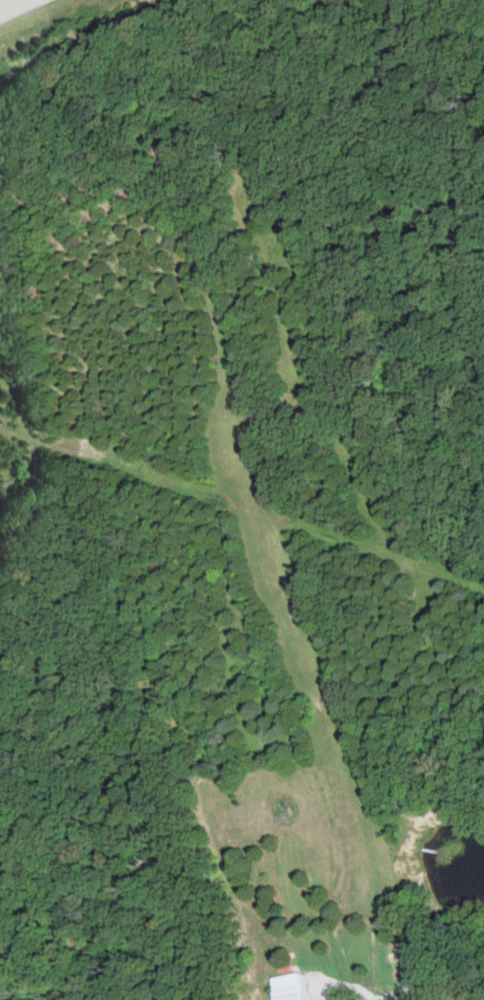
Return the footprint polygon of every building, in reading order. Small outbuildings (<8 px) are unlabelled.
[(299,974),(272,980),(276,999),(305,999),(299,974)]
